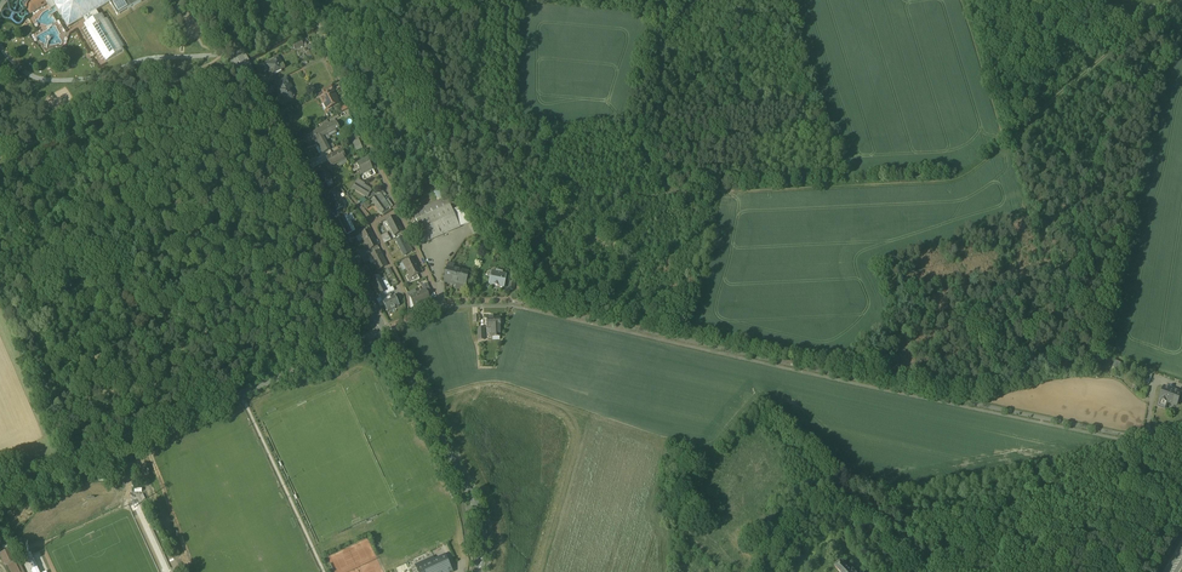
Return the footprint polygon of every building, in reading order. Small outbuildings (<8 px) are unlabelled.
[(24,3),(26,7),(29,11),(30,13),(31,14),(47,5),(48,5),(44,0),(29,0),(24,3)] [(51,0),(44,0),(48,5),(50,10),(50,11),(51,10),(56,7),(51,0)] [(96,12),(110,3),(116,0),(51,0),(56,7),(65,23),(68,28),(74,25),(84,19),(96,12)] [(110,3),(110,4),(117,16),(141,2),(140,0),(116,0),(110,3)] [(96,12),(84,19),(87,24),(99,17),(96,12)] [(99,17),(87,24),(84,26),(106,63),(123,53),(124,52),(102,15),(101,16),(99,17)] [(301,41),(292,45),(295,50),(304,46),(301,41)] [(278,57),(263,64),(266,70),(268,69),(269,72),(265,74),(269,81),(276,78),(275,75),(276,74),(276,75),(277,75),(278,74),(279,73),(280,72),(281,72),(281,71),(285,69),(283,65),(282,65),(280,62),(280,61),(278,57)] [(286,78),(277,83),(277,84),(275,85),(278,90),(277,91),(279,95),(284,103),(289,100),(291,100),(291,99),(292,98),(290,94),(291,94),(292,93),(291,91),(290,91),(289,90),(292,89),(286,78)] [(332,86),(322,91),(325,96),(320,98),(323,103),(324,103),(327,103),(329,108),(339,104),(334,96),(335,95),(333,92),(334,90),(332,86)] [(327,120),(319,125),(322,129),(318,131),(319,133),(315,135),(314,133),(304,139),(308,147),(318,142),(324,154),(330,150),(324,137),(340,128),(336,122),(332,124),(331,123),(329,124),(327,120)] [(358,139),(353,142),(357,151),(362,149),(358,139)] [(326,158),(328,162),(330,167),(346,159),(341,150),(326,158)] [(326,157),(318,161),(321,166),(328,162),(326,158),(326,157)] [(366,158),(351,166),(354,172),(361,168),(367,179),(375,174),(372,167),(371,168),(366,158)] [(326,166),(316,171),(319,175),(327,171),(327,172),(328,171),(326,166)] [(319,175),(316,177),(321,186),(332,181),(327,172),(327,171),(319,175)] [(365,184),(359,180),(353,189),(367,198),(372,191),(369,188),(364,185),(365,184)] [(383,198),(380,194),(379,194),(376,197),(372,200),(379,210),(378,210),(380,212),(382,214),(390,207),(387,204),(386,201),(383,198)] [(337,195),(331,198),(334,205),(340,202),(337,195)] [(447,198),(413,213),(416,220),(450,205),(447,198)] [(340,202),(334,205),(336,212),(343,208),(340,202)] [(416,220),(426,242),(459,227),(452,211),(450,205),(416,220)] [(460,207),(452,211),(459,227),(468,224),(460,207)] [(353,228),(347,216),(339,220),(347,235),(355,230),(353,228)] [(402,232),(395,217),(387,221),(394,236),(402,232)] [(476,226),(470,229),(473,236),(479,233),(476,226)] [(370,230),(360,235),(368,249),(368,250),(372,248),(378,246),(370,230)] [(385,243),(391,240),(387,232),(381,235),(385,243)] [(405,236),(397,241),(404,256),(413,252),(405,236)] [(363,250),(358,252),(361,257),(374,250),(372,248),(368,250),(368,249),(366,250),(363,250)] [(374,250),(361,257),(364,263),(369,261),(370,257),(372,256),(371,255),(375,253),(374,250)] [(375,253),(371,255),(372,256),(379,270),(387,266),(381,256),(382,254),(380,251),(375,253)] [(410,260),(407,261),(406,260),(402,262),(409,275),(411,278),(417,275),(420,273),(413,258),(410,260)] [(454,265),(448,264),(444,282),(449,283),(450,282),(454,283),(457,270),(453,269),(454,265)] [(468,273),(457,270),(454,283),(458,284),(457,290),(464,292),(468,273)] [(506,276),(492,272),(489,286),(495,287),(496,286),(504,288),(506,276)] [(417,275),(411,278),(409,275),(406,277),(409,284),(419,280),(417,275)] [(385,289),(379,276),(371,281),(378,296),(382,294),(387,291),(385,289)] [(41,277),(1,296),(5,302),(45,283),(41,277)] [(427,284),(421,286),(424,291),(426,290),(427,293),(431,291),(427,284)] [(390,287),(385,289),(387,291),(382,294),(383,296),(392,292),(390,287)] [(424,291),(410,297),(414,306),(430,300),(427,293),(426,290),(424,291)] [(394,296),(390,298),(386,300),(387,300),(383,302),(382,302),(387,312),(388,312),(392,310),(395,309),(395,308),(399,306),(400,306),(394,296)] [(500,318),(487,318),(487,328),(491,328),(492,335),(500,335),(500,338),(500,337),(500,328),(500,318)] [(1115,360),(1112,366),(1118,368),(1120,362),(1115,360)] [(1147,390),(1141,387),(1139,395),(1144,397),(1147,390)] [(1181,393),(1164,388),(1160,400),(1161,400),(1159,406),(1165,409),(1167,402),(1177,406),(1180,398),(1179,397),(1181,393)] [(1,556),(6,567),(8,567),(10,571),(24,571),(13,550),(1,556)] [(445,555),(416,568),(418,571),(452,571),(445,555)] [(841,562),(835,568),(840,571),(851,571),(841,562)]
